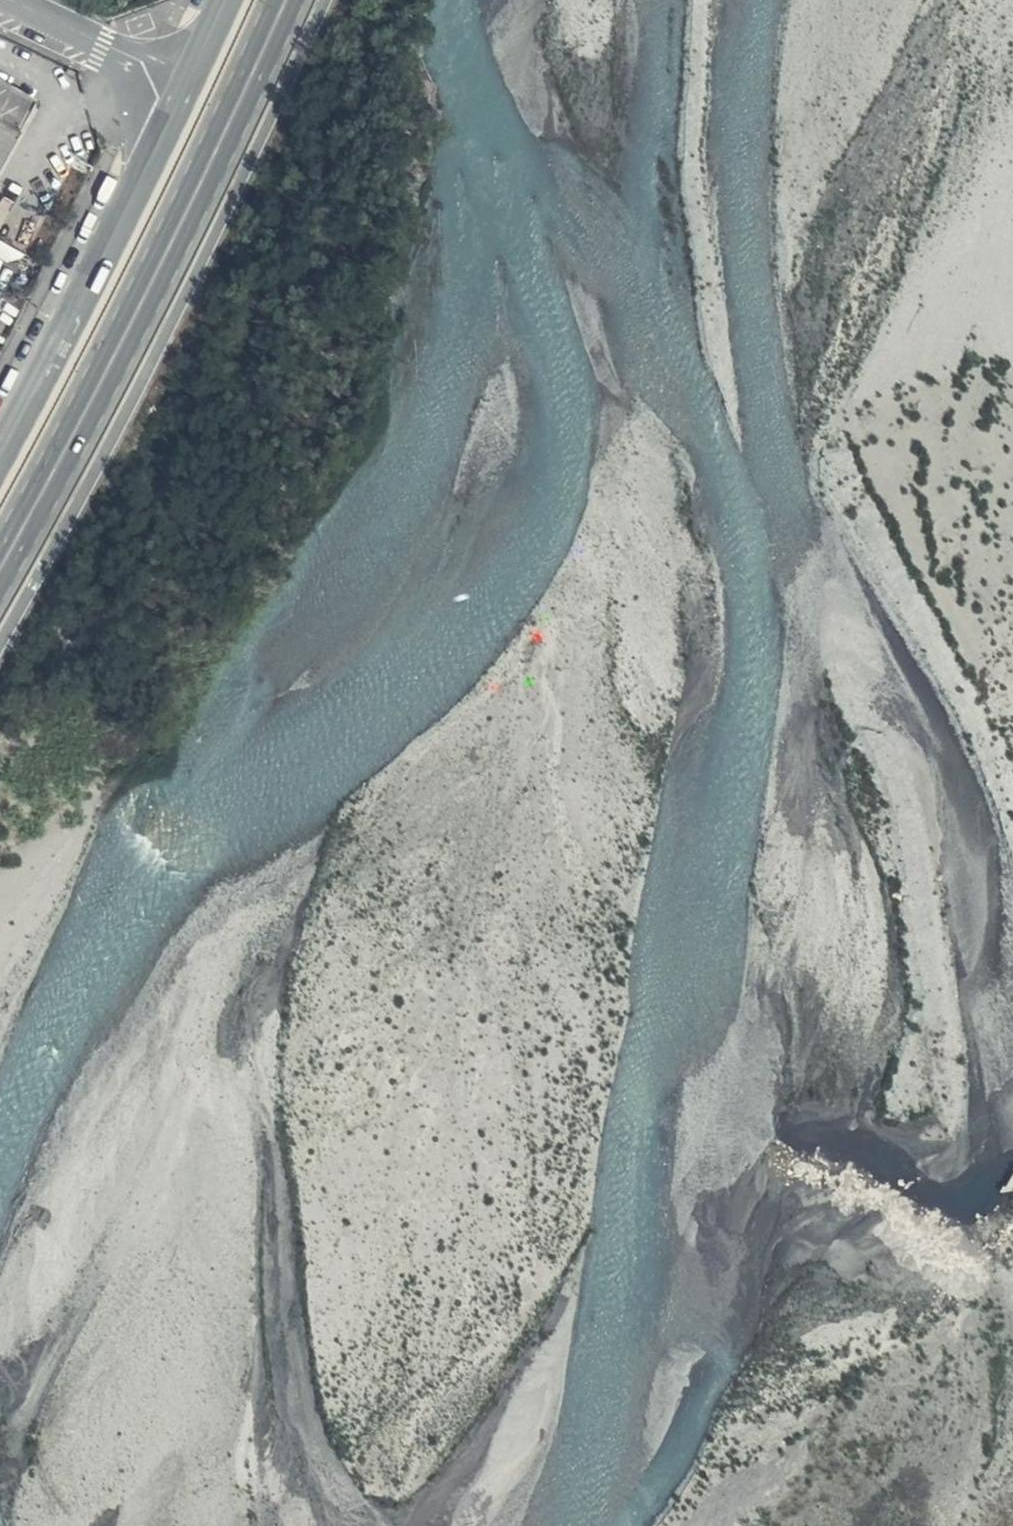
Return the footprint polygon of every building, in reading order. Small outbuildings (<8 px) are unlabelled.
[(0,87),(0,166),(35,107),(0,87)] [(854,1280),(932,1320),(955,1276),(877,1235),(854,1280)]
